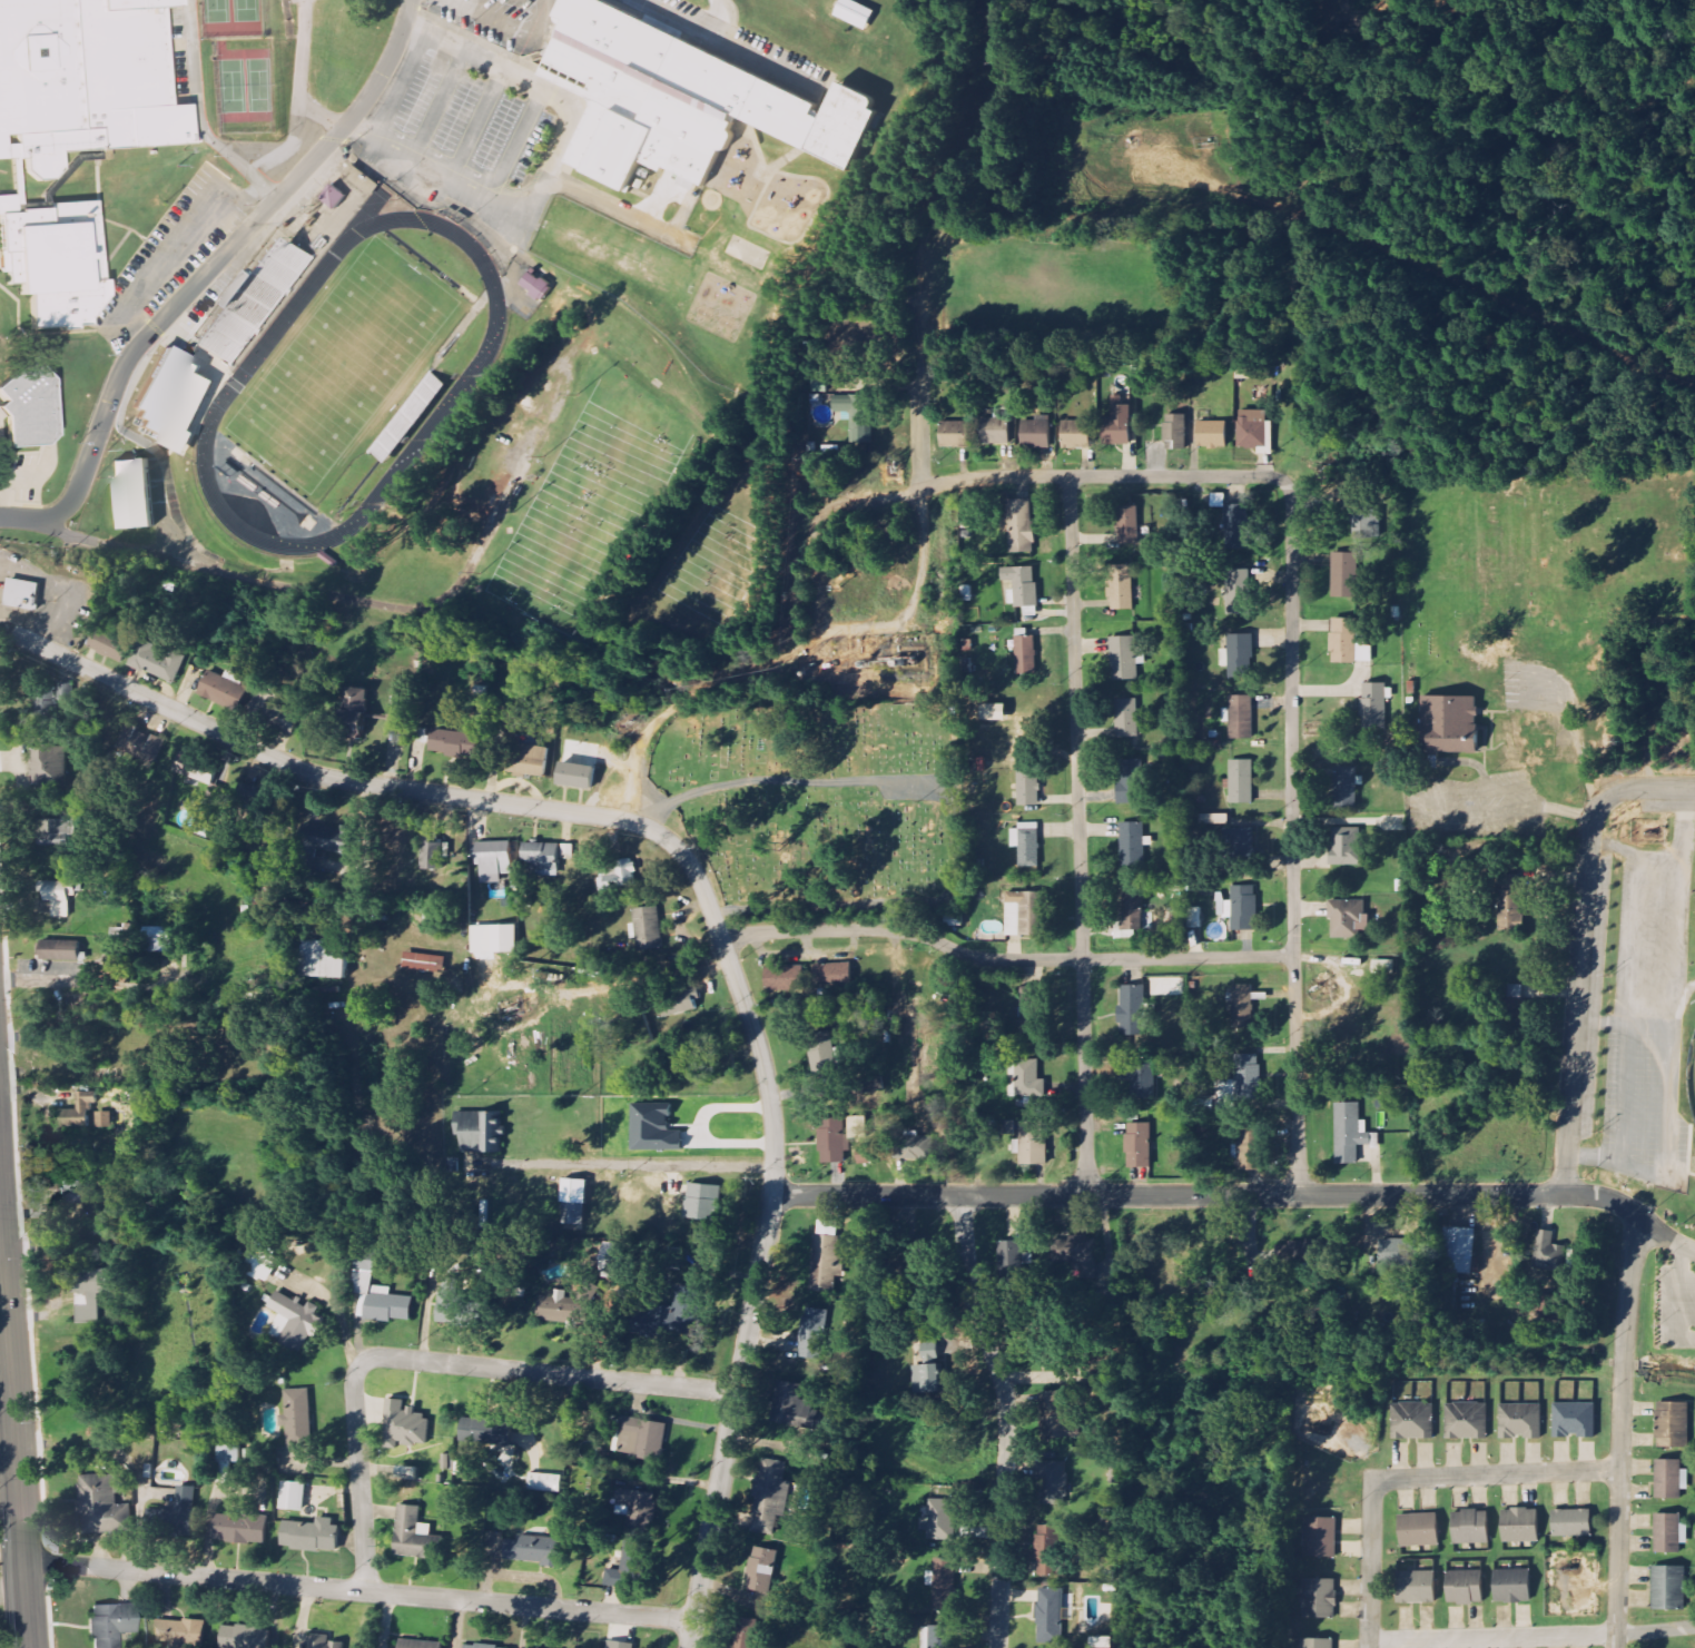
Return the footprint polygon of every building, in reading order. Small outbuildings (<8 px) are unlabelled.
[(24,158),(0,160),(0,0),(176,0),(176,7),(160,8),(167,108),(186,107),(188,145),(60,154),(61,169),(51,180),(36,180),(26,171),(24,158)] [(556,19),(566,0),(605,0),(819,105),(816,110),(826,116),(841,82),(873,97),(876,100),(877,103),(874,109),(879,111),(850,168),(742,115),(563,26),(565,23),(556,19)] [(834,16),(865,31),(875,12),(849,0),(841,0),(834,16)] [(563,26),(539,75),(591,100),(593,106),(566,161),(627,191),(641,161),(662,171),(664,167),(707,187),(725,151),(742,115),(563,26)] [(353,162),(344,172),(371,193),(378,181),(353,162)] [(332,181),(319,197),(324,199),(335,208),(347,194),(335,185),(332,181)] [(1,250),(0,231),(0,195),(11,195),(12,213),(19,213),(19,209),(47,207),(47,203),(93,200),(98,279),(102,278),(104,295),(85,317),(85,324),(73,325),(73,329),(58,330),(58,326),(32,327),(30,294),(20,294),(19,282),(9,283),(7,250),(1,250)] [(287,235),(260,268),(234,304),(205,341),(233,363),(315,256),(287,235)] [(260,268),(255,265),(228,299),(234,304),(260,268)] [(528,272),(519,284),(530,292),(529,294),(536,300),(539,297),(541,299),(550,287),(548,286),(549,284),(542,278),(540,282),(528,272)] [(6,415),(0,409),(0,405),(6,399),(0,394),(0,383),(29,356),(49,378),(52,434),(42,444),(9,446),(6,415)] [(166,358),(141,389),(166,409),(154,425),(174,442),(211,395),(206,389),(209,385),(199,377),(197,382),(190,378),(194,374),(178,362),(175,366),(166,358)] [(368,448),(386,462),(447,383),(430,369),(368,448)] [(1131,404),(1123,404),(1123,395),(1112,395),(1113,418),(1102,418),(1103,444),(1131,444),(1131,404)] [(835,412),(853,412),(853,443),(870,442),(870,396),(834,397),(835,412)] [(1268,411),(1238,411),(1239,448),(1268,447),(1268,438),(1273,437),(1273,421),(1268,421),(1268,411)] [(1186,414),(1165,414),(1164,448),(1185,448),(1186,414)] [(1049,448),(1049,416),(1036,415),(1036,421),(1022,421),(1022,447),(1049,448)] [(1011,444),(1009,418),(980,418),(982,444),(1011,444)] [(1062,448),(1091,448),(1091,421),(1062,421),(1062,448)] [(1226,421),(1198,421),(1198,447),(1226,446),(1226,421)] [(940,447),(967,447),(968,422),(940,422),(940,447)] [(115,461),(149,458),(155,526),(120,529),(115,461)] [(1033,499),(1008,500),(1009,553),(1034,552),(1033,499)] [(1381,509),(1372,509),(1372,500),(1352,500),(1351,536),(1381,536),(1381,509)] [(1224,550),(1249,550),(1250,504),(1224,504),(1224,550)] [(1140,541),(1139,506),(1118,506),(1118,541),(1140,541)] [(1359,553),(1332,552),(1331,596),(1358,598),(1359,553)] [(1110,610),(1134,609),(1133,564),(1108,564),(1110,610)] [(1036,566),(1002,568),(1002,581),(1014,581),(1014,590),(1008,590),(1008,606),(1024,605),(1024,616),(1038,615),(1036,566)] [(1225,570),(1226,614),(1250,614),(1249,570),(1225,570)] [(36,611),(41,583),(9,578),(3,604),(36,611)] [(962,602),(973,601),(972,586),(960,586),(962,602)] [(1371,662),(1372,645),(1366,645),(1366,633),(1357,633),(1357,618),(1332,618),(1331,662),(1371,662)] [(129,641),(95,629),(88,649),(122,661),(129,641)] [(1253,633),(1228,634),(1228,649),(1220,649),(1221,667),(1228,665),(1229,678),(1254,678),(1253,633)] [(1017,673),(1036,673),(1036,635),(1016,636),(1017,673)] [(1112,680),(1137,680),(1136,636),(1111,636),(1112,680)] [(130,665),(177,683),(188,653),(169,647),(168,650),(140,639),(130,665)] [(198,692),(237,711),(248,689),(208,670),(198,692)] [(58,700),(73,700),(73,683),(59,682),(58,700)] [(1362,699),(1362,729),(1387,729),(1386,682),(1367,683),(1368,698),(1362,699)] [(336,732),(362,737),(371,690),(346,684),(336,732)] [(300,712),(282,705),(285,697),(268,691),(258,721),(294,732),(300,712)] [(1223,722),(1230,722),(1231,739),(1253,739),(1252,695),(1229,695),(1230,708),(1223,708),(1223,722)] [(1477,753),(1478,697),(1422,695),(1421,752),(1477,753)] [(1136,737),(1135,699),(1115,699),(1116,737),(1136,737)] [(1006,704),(982,704),(982,721),(1006,722),(1006,704)] [(165,739),(138,730),(140,726),(128,721),(118,749),(156,763),(165,739)] [(426,741),(427,729),(414,728),(413,740),(426,741)] [(430,751),(462,753),(462,731),(431,730),(430,751)] [(550,748),(521,743),(522,736),(506,733),(501,770),(545,777),(550,748)] [(35,749),(35,787),(67,788),(68,744),(46,744),(46,749),(35,749)] [(174,771),(211,782),(217,766),(179,753),(174,771)] [(1253,759),(1230,760),(1231,803),(1254,803),(1253,759)] [(1135,803),(1135,760),(1117,760),(1117,803),(1135,803)] [(595,767),(560,761),(556,784),(591,790),(595,767)] [(1018,806),(1041,806),(1039,766),(1017,767),(1018,806)] [(1358,806),(1357,767),(1334,767),(1336,807),(1358,806)] [(264,790),(239,782),(234,801),(259,808),(264,790)] [(1406,816),(1381,816),(1382,833),(1406,832),(1406,816)] [(40,819),(40,846),(70,846),(70,835),(77,835),(77,819),(40,819)] [(1121,866),(1145,865),(1143,822),(1120,822),(1121,866)] [(341,828),(302,823),(296,867),(314,869),(317,850),(348,853),(352,827),(341,826),(341,828)] [(1039,825),(1011,825),(1012,847),(1019,847),(1019,867),(1039,867),(1039,825)] [(1332,866),(1363,865),(1362,827),(1331,827),(1332,866)] [(423,870),(445,869),(444,836),(422,837),(423,870)] [(511,841),(476,842),(476,866),(482,866),(482,876),(512,875),(511,841)] [(523,842),(523,861),(530,861),(529,869),(539,869),(539,876),(558,876),(559,843),(523,842)] [(599,876),(600,889),(635,887),(634,859),(617,859),(618,876),(599,876)] [(1522,930),(1521,875),(1502,875),(1502,889),(1499,889),(1499,930),(1522,930)] [(51,917),(69,917),(69,892),(82,892),(82,882),(42,881),(41,901),(52,901),(51,917)] [(1232,930),(1257,930),(1255,886),(1231,886),(1232,930)] [(1046,936),(1045,891),(1006,892),(1006,936),(1046,936)] [(1121,894),(1122,931),(1155,929),(1155,911),(1143,912),(1142,892),(1121,894)] [(1330,900),(1331,938),(1358,938),(1358,930),(1371,929),(1370,914),(1366,914),(1366,900),(1330,900)] [(662,948),(660,907),(634,908),(638,950),(662,948)] [(1189,908),(1189,928),(1201,928),(1201,908),(1189,908)] [(946,926),(963,926),(963,914),(946,915),(946,926)] [(472,926),(472,954),(518,953),(518,925),(472,926)] [(174,927),(145,926),(144,951),(173,953),(174,927)] [(78,941),(39,940),(39,960),(78,961),(78,941)] [(346,978),(347,951),(333,950),(334,941),(305,940),(303,976),(346,978)] [(403,969),(438,971),(440,956),(404,953),(403,969)] [(1393,960),(1373,961),(1374,974),(1395,973),(1393,960)] [(851,986),(850,963),(812,964),(814,988),(851,986)] [(766,990),(802,991),(802,966),(766,966),(766,990)] [(1184,996),(1184,977),(1151,977),(1151,996),(1184,996)] [(1118,986),(1121,1034),(1141,1033),(1140,1014),(1146,1014),(1145,985),(1118,986)] [(1252,985),(1236,985),(1236,991),(1228,993),(1228,1001),(1232,1001),(1233,1027),(1253,1027),(1252,985)] [(1525,986),(1509,985),(1508,1000),(1505,999),(1504,1024),(1524,1025),(1525,986)] [(662,1000),(670,1025),(680,1022),(678,1016),(698,1009),(696,1000),(702,998),(699,988),(662,1000)] [(1021,1036),(1032,1036),(1033,999),(1023,999),(1021,1036)] [(818,1050),(810,1052),(814,1074),(838,1070),(832,1032),(815,1034),(818,1050)] [(1236,1079),(1216,1080),(1218,1111),(1238,1111),(1238,1102),(1262,1101),(1260,1054),(1235,1055),(1236,1079)] [(1039,1059),(1015,1060),(1016,1097),(1045,1097),(1045,1080),(1041,1080),(1039,1059)] [(1156,1098),(1155,1063),(1120,1064),(1120,1079),(1133,1079),(1133,1098),(1156,1098)] [(61,1109),(61,1131),(89,1129),(88,1104),(97,1103),(97,1091),(77,1092),(78,1109),(61,1109)] [(683,1149),(682,1129),(670,1129),(670,1102),(631,1103),(632,1151),(683,1149)] [(1360,1103),(1336,1103),(1337,1164),(1359,1164),(1359,1147),(1380,1146),(1380,1133),(1367,1133),(1367,1121),(1361,1121),(1360,1103)] [(111,1127),(111,1113),(97,1112),(97,1127),(111,1127)] [(454,1134),(461,1135),(461,1152),(503,1153),(504,1113),(454,1112),(454,1134)] [(820,1164),(847,1163),(847,1135),(845,1135),(844,1117),(819,1118),(820,1164)] [(1046,1165),(1046,1122),(1021,1122),(1021,1139),(1014,1139),(1014,1153),(1021,1153),(1021,1165),(1046,1165)] [(1151,1123),(1126,1123),(1126,1167),(1151,1167),(1151,1123)] [(895,1159),(933,1161),(933,1137),(918,1137),(918,1133),(895,1133),(895,1159)] [(587,1180),(563,1178),(562,1224),(585,1225),(587,1180)] [(83,1217),(85,1182),(62,1181),(61,1204),(70,1204),(70,1216),(83,1217)] [(684,1218),(720,1221),(722,1186),(687,1184),(684,1218)] [(839,1221),(815,1221),(814,1285),(836,1285),(837,1276),(845,1276),(846,1257),(838,1257),(839,1221)] [(1475,1257),(1476,1228),(1446,1227),(1443,1272),(1479,1273),(1480,1257),(1475,1257)] [(1566,1245),(1554,1244),(1554,1231),(1537,1231),(1536,1270),(1565,1271),(1566,1245)] [(1097,1261),(1096,1236),(1068,1237),(1070,1245),(1058,1245),(1060,1262),(1097,1261)] [(997,1243),(999,1280),(1025,1279),(1023,1241),(997,1243)] [(601,1271),(625,1272),(628,1244),(602,1243),(601,1271)] [(1382,1253),(1382,1265),(1413,1266),(1415,1246),(1406,1245),(1406,1254),(1382,1253)] [(267,1283),(279,1260),(256,1246),(243,1271),(267,1283)] [(668,1269),(681,1270),(682,1249),(669,1247),(668,1269)] [(413,1296),(390,1295),(390,1287),(369,1286),(371,1273),(375,1274),(376,1255),(352,1254),(349,1293),(359,1294),(357,1320),(392,1322),(392,1320),(412,1321),(413,1296)] [(99,1294),(111,1293),(110,1270),(71,1272),(72,1293),(76,1293),(77,1323),(100,1322),(99,1294)] [(456,1277),(440,1277),(438,1325),(477,1325),(479,1304),(467,1304),(467,1292),(456,1292),(456,1277)] [(692,1341),(697,1287),(677,1285),(673,1312),(633,1309),(631,1332),(641,1333),(642,1326),(640,1326),(641,1319),(648,1320),(646,1336),(692,1341)] [(302,1352),(311,1335),(315,1338),(325,1319),(315,1313),(319,1306),(308,1301),(306,1305),(296,1300),(296,1301),(277,1291),(268,1307),(280,1313),(268,1335),(302,1352)] [(538,1321),(568,1323),(568,1330),(589,1332),(591,1297),(566,1296),(566,1293),(540,1292),(538,1321)] [(821,1361),(828,1311),(805,1307),(797,1358),(821,1361)] [(913,1393),(943,1392),(942,1364),(938,1364),(937,1345),(922,1345),(922,1365),(913,1365),(913,1393)] [(771,1423),(802,1427),(808,1384),(777,1381),(771,1423)] [(311,1389),(285,1390),(285,1415),(279,1415),(279,1427),(287,1427),(287,1449),(312,1448),(311,1389)] [(1038,1393),(1042,1440),(1082,1438),(1081,1421),(1072,1421),(1072,1411),(1065,1411),(1064,1391),(1038,1393)] [(384,1444),(427,1448),(431,1417),(415,1415),(416,1409),(404,1408),(404,1400),(388,1399),(384,1444)] [(1392,1403),(1392,1440),(1435,1439),(1433,1402),(1392,1403)] [(1446,1403),(1447,1440),(1488,1439),(1488,1402),(1446,1403)] [(1689,1448),(1688,1402),(1657,1403),(1657,1448),(1689,1448)] [(1596,1404),(1555,1403),(1554,1437),(1595,1438),(1596,1404)] [(1500,1438),(1541,1439),(1543,1405),(1500,1404),(1500,1438)] [(457,1441),(510,1447),(513,1421),(461,1414),(457,1441)] [(668,1424),(623,1417),(617,1454),(662,1461),(668,1424)] [(239,1463),(240,1445),(218,1445),(217,1482),(228,1482),(228,1463),(239,1463)] [(787,1462),(760,1459),(750,1531),(775,1534),(778,1516),(786,1517),(790,1483),(784,1482),(787,1462)] [(1656,1499),(1682,1500),(1682,1490),(1688,1490),(1689,1470),(1682,1470),(1682,1461),(1656,1460),(1656,1499)] [(1036,1479),(1043,1479),(1042,1504),(1066,1506),(1068,1462),(1037,1461),(1036,1479)] [(417,1480),(418,1468),(397,1467),(396,1480),(417,1480)] [(130,1504),(120,1506),(120,1473),(80,1474),(82,1533),(131,1531),(130,1504)] [(562,1492),(562,1474),(530,1474),(529,1491),(562,1492)] [(305,1510),(305,1482),(280,1482),(280,1510),(305,1510)] [(195,1487),(177,1486),(175,1511),(149,1510),(148,1523),(168,1524),(167,1537),(193,1538),(195,1487)] [(654,1491),(619,1487),(617,1503),(630,1506),(628,1526),(649,1529),(654,1491)] [(920,1518),(920,1529),(927,1529),(927,1539),(955,1540),(956,1500),(928,1500),(928,1519),(920,1518)] [(394,1557),(440,1559),(441,1536),(430,1536),(431,1526),(420,1524),(421,1507),(397,1506),(394,1557)] [(1538,1542),(1537,1509),(1501,1510),(1502,1543),(1538,1542)] [(1553,1537),(1591,1536),(1591,1510),(1553,1510),(1553,1537)] [(1452,1512),(1453,1545),(1489,1543),(1488,1511),(1452,1512)] [(1399,1514),(1400,1547),(1439,1546),(1438,1513),(1399,1514)] [(1655,1553),(1681,1553),(1681,1545),(1688,1545),(1688,1524),(1682,1524),(1682,1514),(1655,1514),(1655,1553)] [(266,1543),(267,1517),(214,1516),(213,1542),(266,1543)] [(317,1523),(284,1521),(282,1548),(336,1551),(338,1519),(317,1518),(317,1523)] [(1337,1519),(1305,1518),(1304,1557),(1336,1558),(1337,1519)] [(1057,1576),(1058,1526),(1037,1526),(1036,1576),(1057,1576)] [(505,1539),(503,1560),(562,1567),(564,1540),(520,1536),(520,1541),(505,1539)] [(778,1551),(753,1547),(746,1590),(770,1595),(778,1551)] [(607,1569),(604,1585),(640,1589),(644,1559),(637,1558),(638,1550),(629,1549),(627,1561),(622,1561),(621,1570),(607,1569)] [(933,1610),(958,1610),(959,1559),(934,1558),(933,1610)] [(1686,1567),(1653,1567),(1653,1611),(1685,1611),(1686,1567)] [(1495,1603),(1531,1602),(1530,1570),(1495,1570),(1495,1603)] [(1397,1572),(1397,1603),(1436,1602),(1436,1571),(1397,1572)] [(1484,1603),(1482,1571),(1447,1572),(1448,1605),(1484,1603)] [(1336,1619),(1337,1580),(1303,1579),(1303,1619),(1336,1619)] [(1064,1589),(1038,1589),(1038,1642),(1061,1642),(1062,1620),(1072,1620),(1073,1595),(1064,1595),(1064,1589)] [(89,1605),(89,1640),(92,1640),(92,1647),(118,1647),(118,1632),(136,1632),(136,1605),(89,1605)] [(738,1618),(736,1645),(729,1645),(729,1647),(756,1647),(758,1619),(738,1618)] [(156,1620),(155,1646),(205,1647),(205,1621),(156,1620)] [(270,1629),(223,1625),(220,1647),(269,1647),(270,1629)] [(922,1647),(950,1647),(950,1627),(923,1627),(922,1647)] [(329,1642),(329,1636),(311,1635),(310,1647),(343,1647),(343,1642),(329,1642)] [(1334,1640),(1302,1639),(1302,1647),(1334,1647),(1334,1640)]
